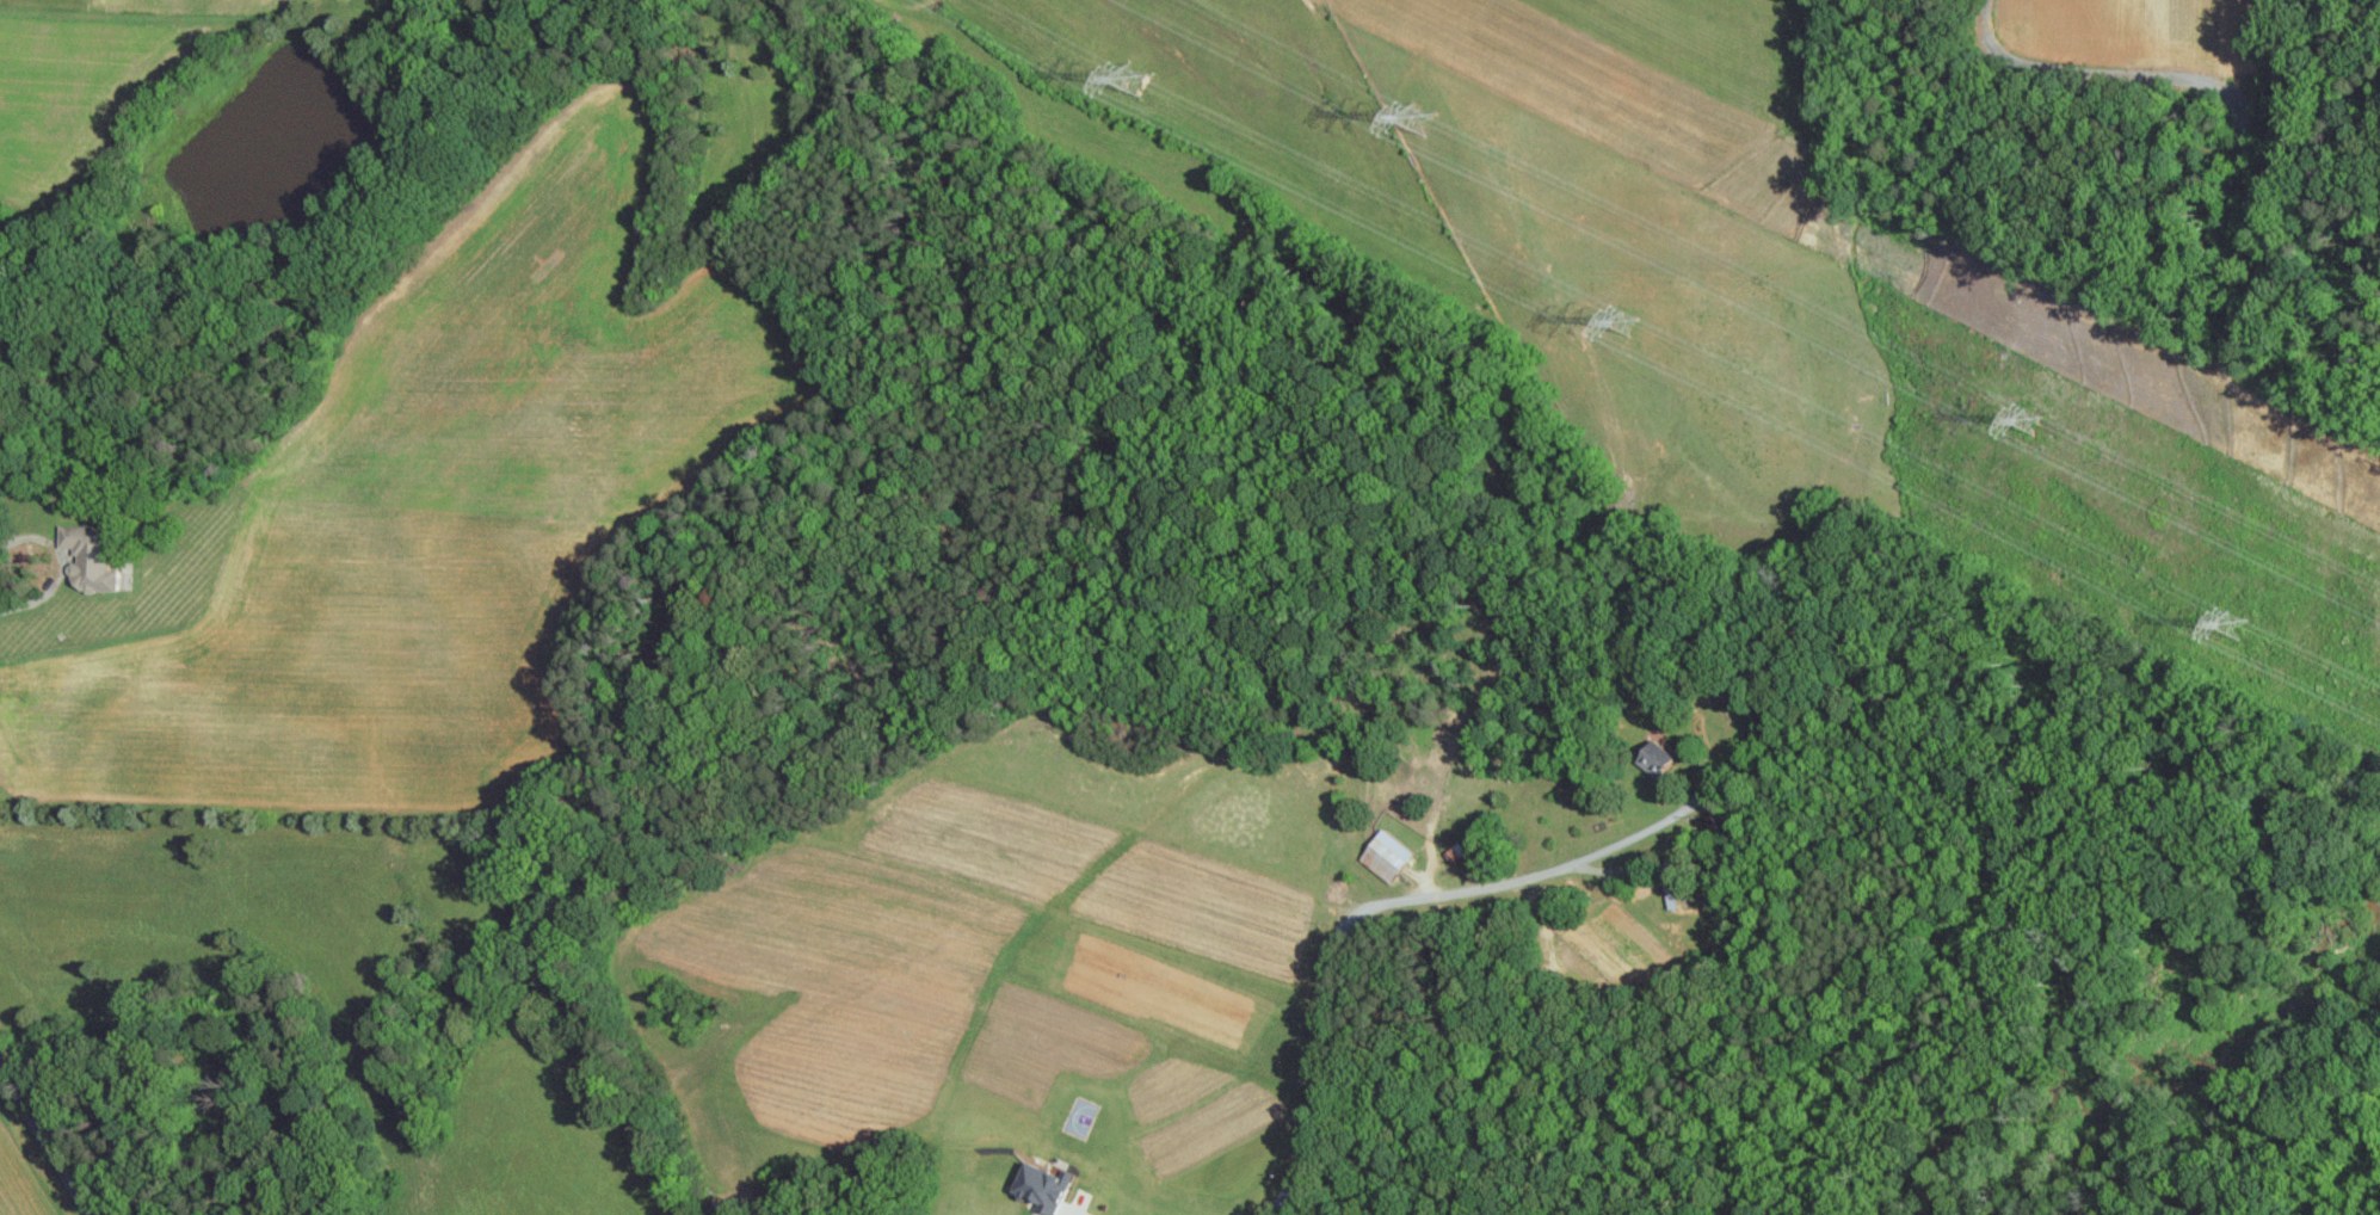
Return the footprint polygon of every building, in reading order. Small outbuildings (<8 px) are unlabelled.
[(123,526),(64,526),(63,547),(79,548),(78,592),(125,592),(125,571),(114,571),(115,557),(122,557),(123,526)] [(1667,746),(1642,738),(1633,766),(1659,774),(1667,746)] [(1411,853),(1380,827),(1355,857),(1386,882),(1411,853)] [(1449,864),(1464,853),(1456,841),(1441,852),(1449,864)] [(1068,1173),(1057,1168),(1055,1175),(1018,1159),(1005,1191),(1039,1205),(1037,1211),(1045,1214),(1051,1214),(1068,1173)]
